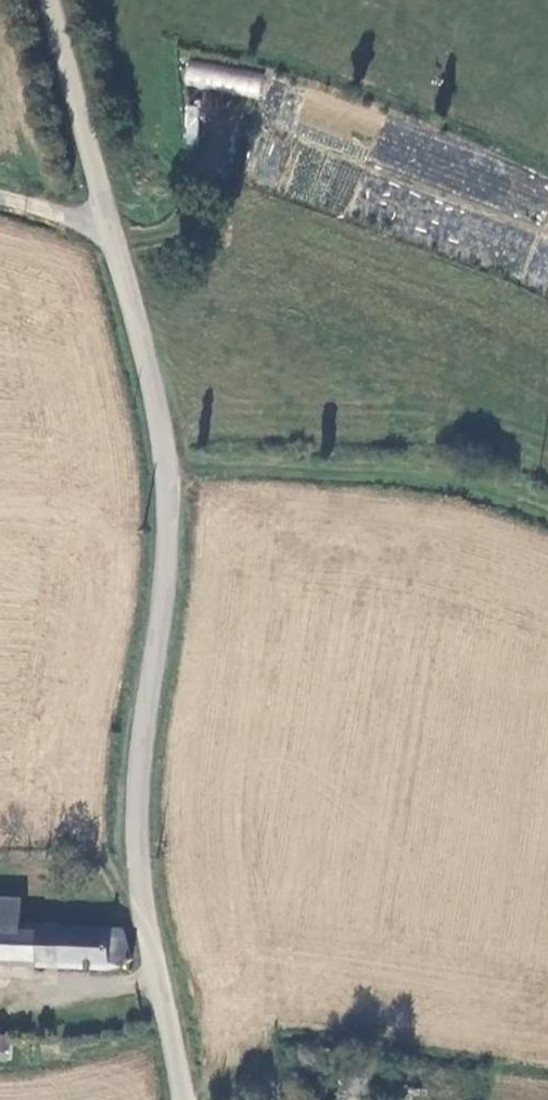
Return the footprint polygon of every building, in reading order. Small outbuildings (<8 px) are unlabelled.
[(186,63),(184,84),(216,87),(217,66),(186,63)] [(122,923),(22,920),(22,895),(0,894),(0,960),(97,963),(109,963),(119,961),(125,958),(130,952),(122,923)] [(13,1058),(16,1034),(0,1033),(0,1056),(13,1058)]
